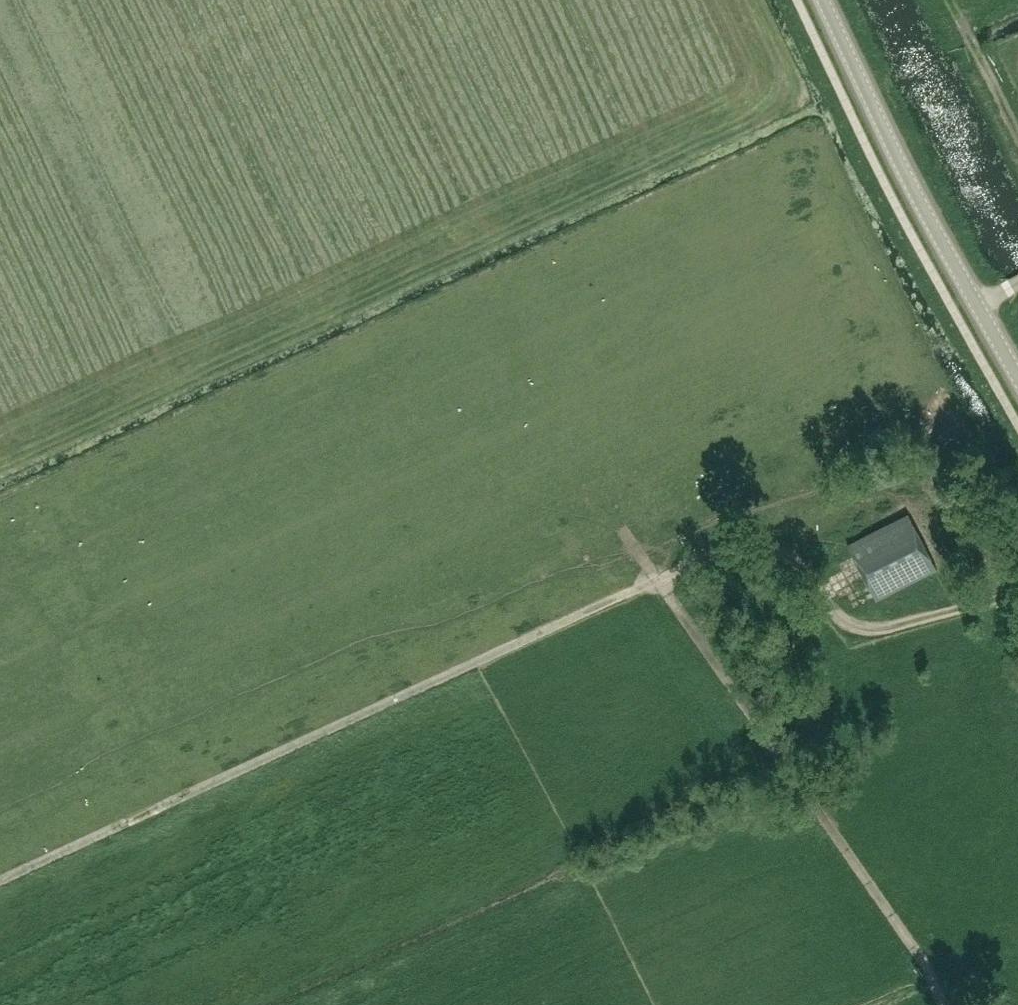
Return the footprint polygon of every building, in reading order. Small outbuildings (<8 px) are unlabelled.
[(876,598),(936,567),(908,513),(847,544),(876,598)]
